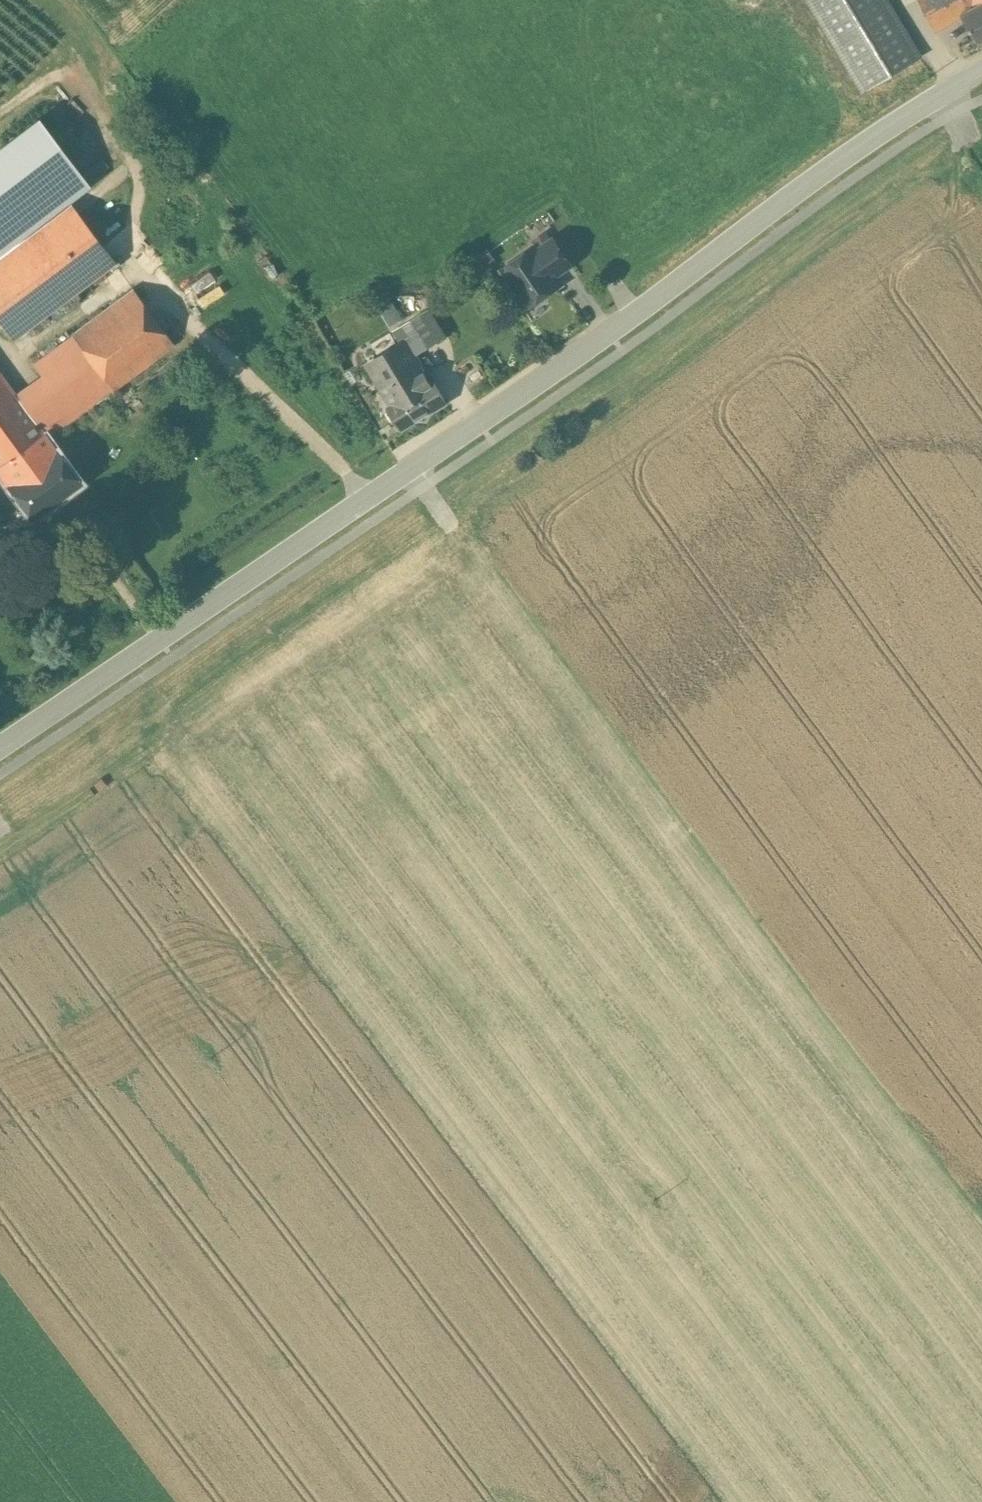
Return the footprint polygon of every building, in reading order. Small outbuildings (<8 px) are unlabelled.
[(882,0),(804,0),(856,95),(916,62),(882,0)] [(925,2),(915,8),(930,35),(954,21),(981,5),(981,0),(929,0),(925,2)] [(972,52),(981,46),(981,5),(954,21),(972,52)] [(17,339),(112,266),(57,193),(0,236),(0,317),(17,339)] [(496,266),(524,306),(556,284),(551,278),(571,264),(547,231),(496,266)] [(41,377),(13,397),(34,426),(44,439),(176,346),(135,290),(32,364),(41,377)] [(374,301),(388,324),(402,316),(389,293),(374,301)] [(439,408),(402,341),(358,364),(395,432),(439,408)] [(34,426),(13,397),(0,380),(0,451),(34,426)] [(82,493),(44,439),(0,469),(0,489),(26,529),(82,493)]
